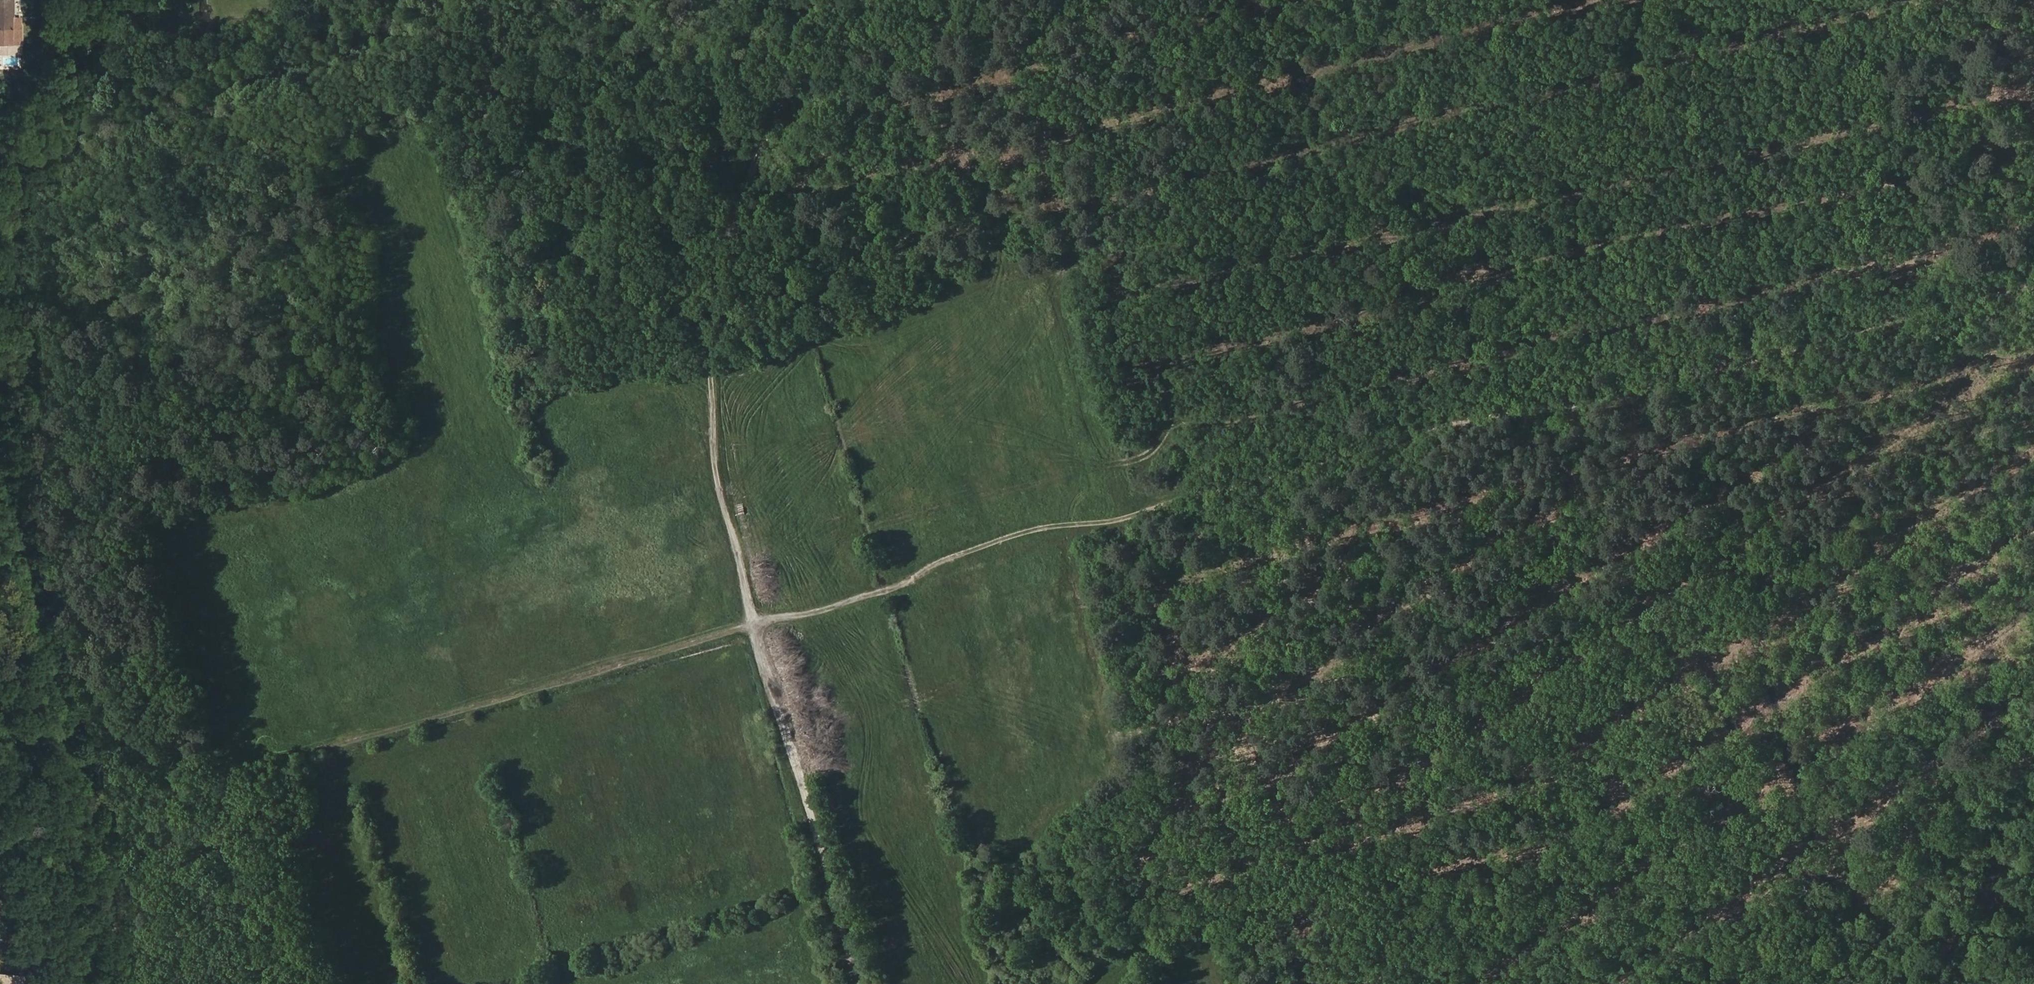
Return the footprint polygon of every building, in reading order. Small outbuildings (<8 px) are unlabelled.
[(19,29),(17,29),(17,18),(12,18),(11,0),(0,0),(0,45),(19,45),(19,29)] [(23,974),(0,973),(0,983),(22,983),(23,974)]
